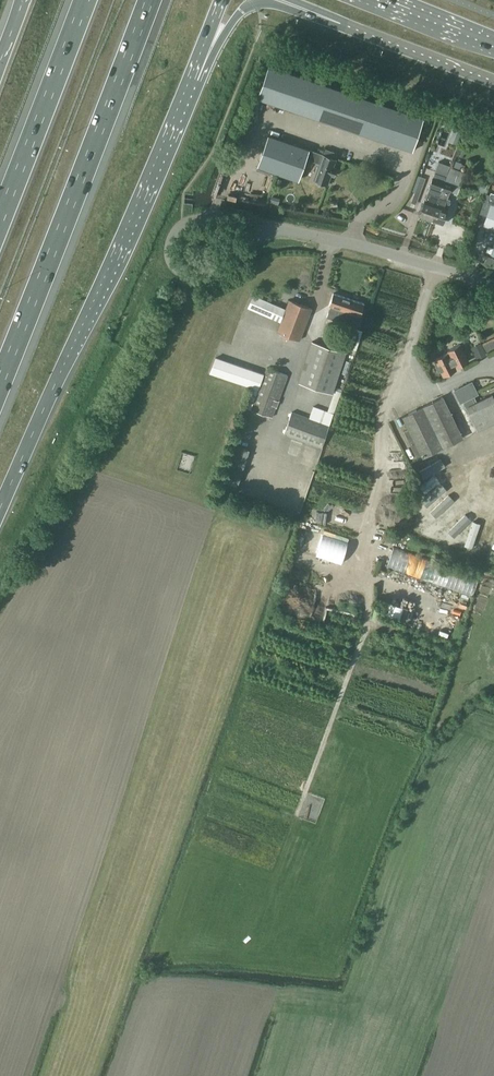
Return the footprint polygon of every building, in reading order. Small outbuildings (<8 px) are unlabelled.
[(269,65),(258,98),(413,151),(424,118),(269,65)] [(455,127),(452,136),(459,138),(462,129),(455,127)] [(269,134),(257,165),(290,177),(295,162),(305,165),(307,158),(310,150),(269,134)] [(313,179),(328,185),(331,175),(334,176),(337,168),(332,166),(337,153),(326,149),(324,155),(310,150),(307,158),(320,162),(313,179)] [(435,170),(420,216),(431,220),(445,181),(444,181),(449,168),(438,164),(436,171),(435,170)] [(445,181),(431,220),(442,224),(450,199),(448,198),(452,188),(459,190),(465,172),(450,167),(450,168),(449,168),(444,181),(445,181)] [(420,193),(426,178),(421,176),(415,191),(420,193)] [(480,213),(487,216),(484,225),(493,228),(493,193),(492,192),(491,194),(487,193),(480,213)] [(330,306),(327,317),(354,326),(356,320),(360,322),(363,315),(361,315),(365,303),(334,293),(329,305),(330,306)] [(270,317),(281,321),(277,331),(299,340),(312,308),(290,300),(287,309),(253,294),(248,307),(270,317)] [(351,348),(357,350),(363,331),(357,329),(351,348)] [(298,382),(333,394),(347,352),(312,341),(298,382)] [(471,348),(477,359),(487,354),(481,342),(471,348)] [(435,365),(439,372),(441,371),(443,376),(457,369),(456,367),(470,361),(461,343),(447,350),(448,352),(435,359),(438,364),(435,365)] [(210,373),(258,390),(251,409),(273,417),(277,406),(278,406),(280,400),(279,400),(288,375),(266,367),(264,373),(216,357),(210,373)] [(464,401),(466,406),(478,431),(493,423),(493,395),(493,393),(477,401),(475,396),(479,394),(472,381),(454,390),(461,403),(464,401)] [(402,416),(409,428),(404,431),(418,459),(464,437),(444,396),(402,416)] [(310,418),(292,411),(284,434),(322,447),(330,425),(334,413),(314,406),(310,418)]
